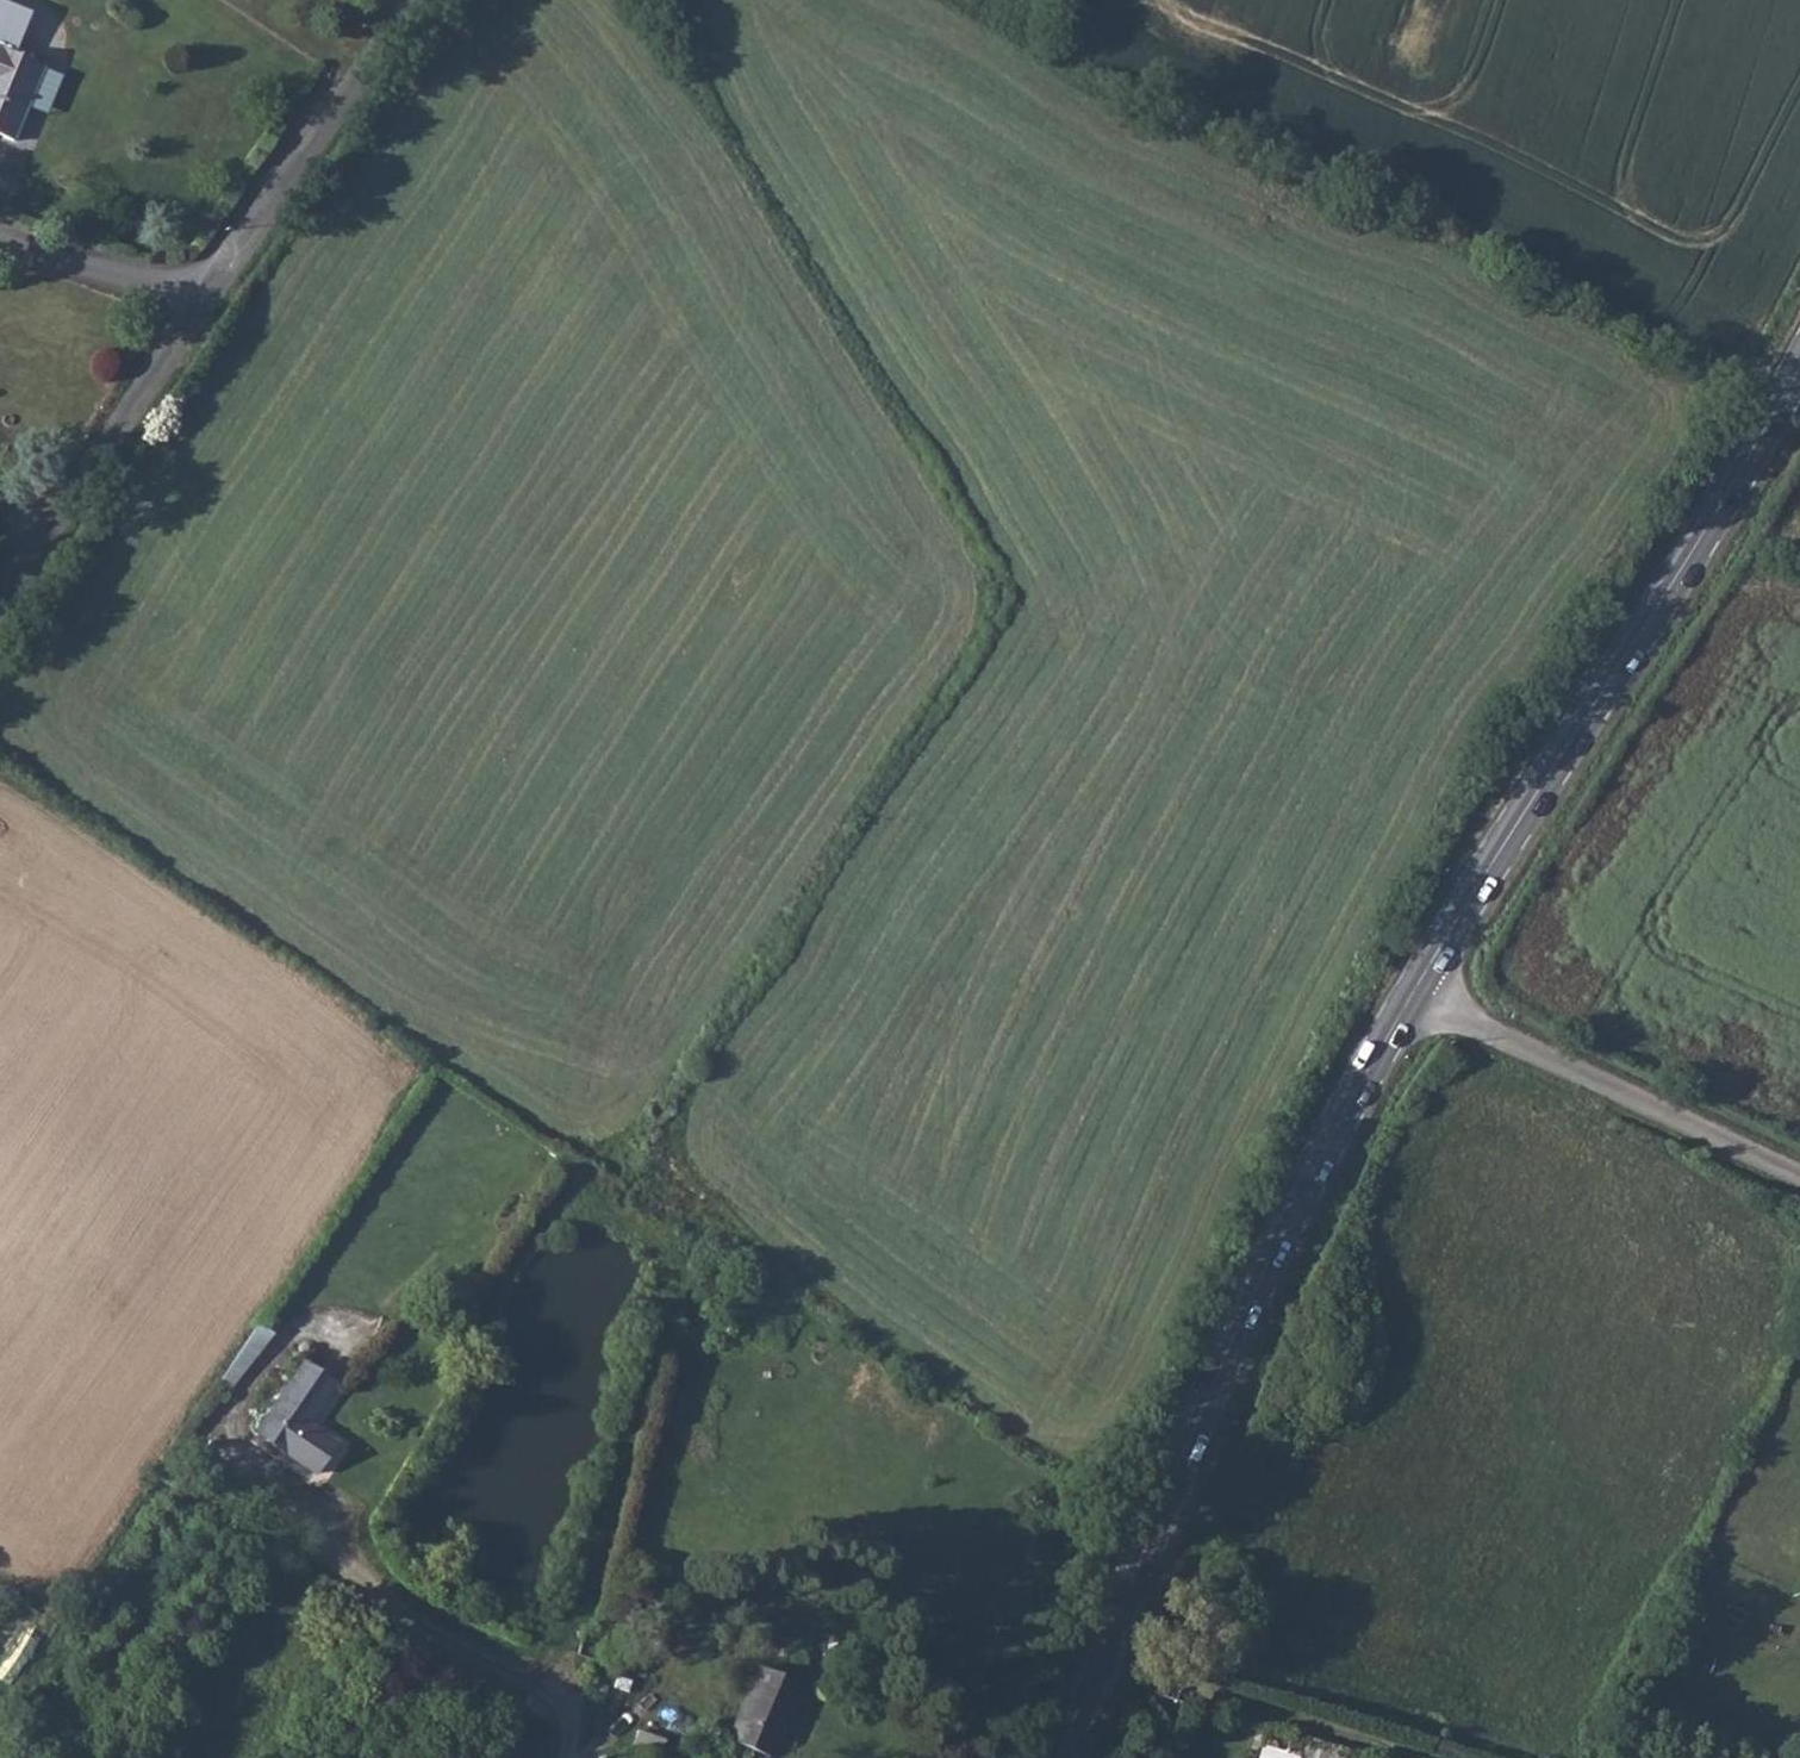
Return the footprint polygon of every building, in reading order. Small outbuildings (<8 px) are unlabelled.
[(5,30),(0,46),(0,112),(35,120),(56,43),(5,30)] [(319,1470),(340,1440),(314,1420),(342,1378),(312,1357),(260,1429),(319,1470)] [(764,1664),(728,1740),(766,1757),(769,1757),(805,1684),(764,1664)] [(1287,1733),(1279,1757),(1325,1757),(1329,1747),(1287,1733)]
